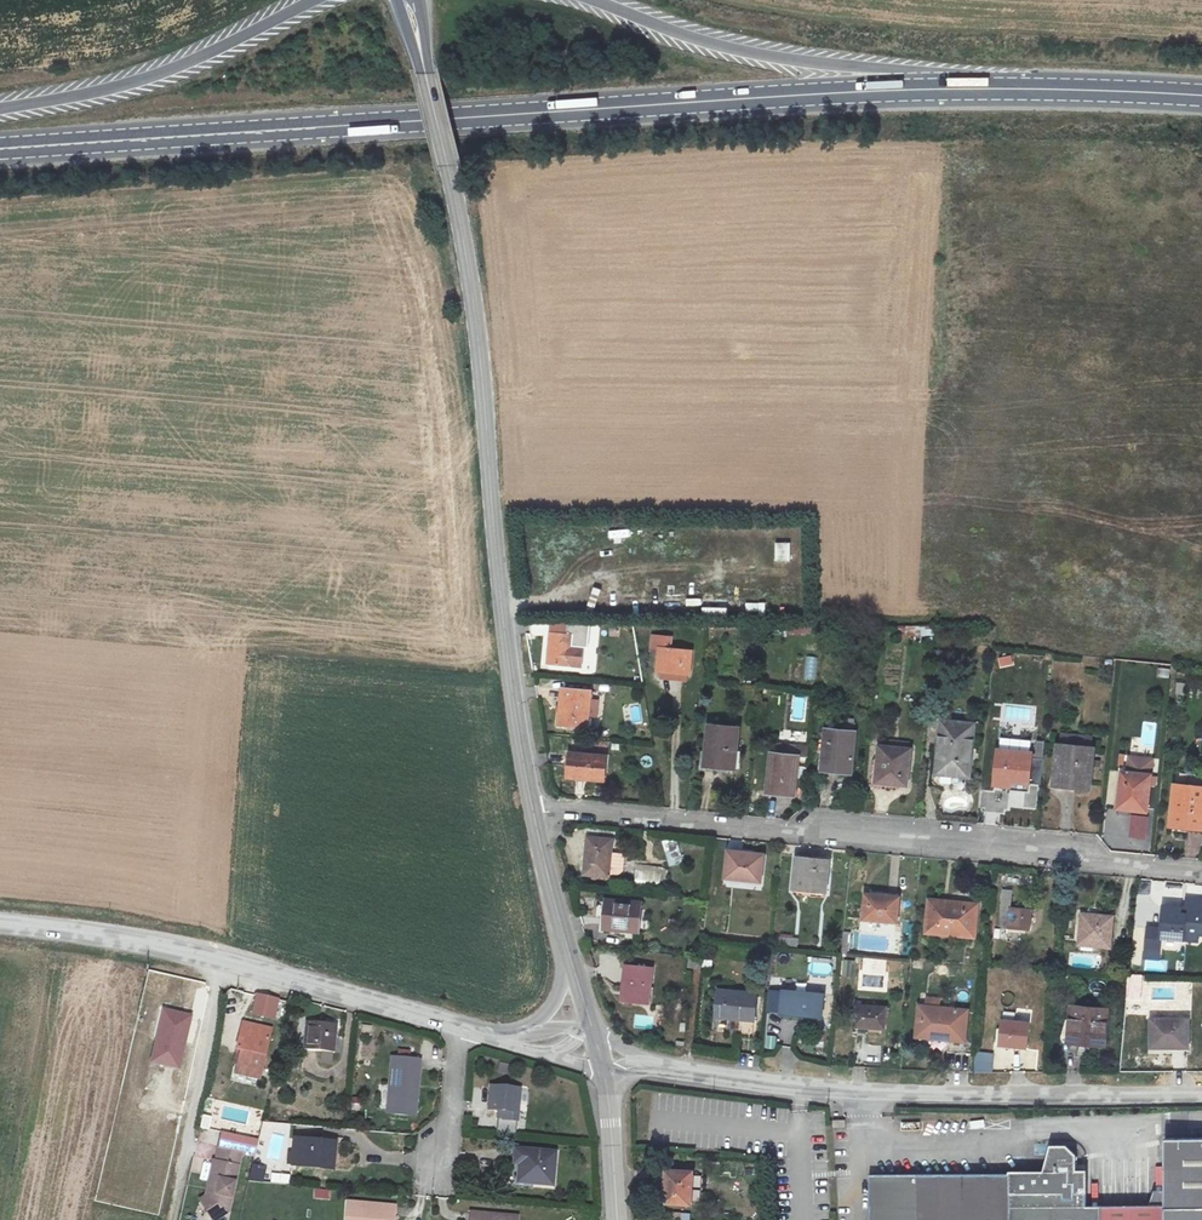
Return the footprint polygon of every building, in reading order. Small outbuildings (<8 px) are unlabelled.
[(775,542),(775,561),(791,561),(791,542),(775,542)] [(712,569),(690,571),(691,579),(712,578),(712,569)] [(735,598),(735,586),(720,586),(720,598),(735,598)] [(700,606),(700,598),(685,598),(685,606),(700,606)] [(766,617),(766,602),(733,602),(733,617),(766,617)] [(728,615),(728,607),(703,606),(703,614),(728,615)] [(787,633),(813,634),(813,623),(788,622),(787,633)] [(549,634),(547,661),(579,666),(582,647),(571,646),(572,636),(549,634)] [(670,641),(650,640),(649,655),(658,657),(657,675),(688,678),(689,656),(669,654),(670,641)] [(999,669),(1014,666),(1012,654),(997,658),(999,669)] [(804,656),(802,683),(815,684),(817,657),(804,656)] [(1177,682),(1176,694),(1185,694),(1186,682),(1177,682)] [(564,686),(560,721),(590,725),(593,690),(564,686)] [(792,717),(803,718),(805,698),(795,696),(792,717)] [(969,723),(937,720),(932,772),(964,775),(969,723)] [(1140,738),(1133,737),(1132,749),(1155,751),(1158,722),(1142,720),(1140,738)] [(703,722),(699,760),(730,763),(733,725),(703,722)] [(852,730),(821,727),(818,761),(834,762),(834,769),(849,770),(852,730)] [(876,744),(873,779),(904,783),(907,747),(876,744)] [(568,751),(565,774),(603,779),(606,757),(568,751)] [(766,753),(762,790),(791,793),(795,756),(766,753)] [(1029,755),(992,753),(990,789),(1008,791),(1009,783),(1027,784),(1029,755)] [(1085,757),(1052,753),(1048,792),(1082,796),(1085,757)] [(1112,779),(1110,807),(1133,810),(1134,805),(1142,806),(1145,773),(1120,770),(1119,781),(1112,779)] [(1171,783),(1167,824),(1199,827),(1201,788),(1201,786),(1171,783)] [(1129,837),(1147,839),(1150,816),(1132,813),(1129,837)] [(615,837),(589,834),(585,870),(611,873),(611,871),(614,848),(615,837)] [(682,863),(679,838),(664,840),(668,865),(682,863)] [(625,867),(627,850),(614,848),(611,871),(619,872),(625,867)] [(729,853),(727,877),(763,881),(765,856),(729,853)] [(831,862),(797,859),(794,888),(828,892),(831,862)] [(867,883),(864,910),(900,914),(903,888),(867,883)] [(1002,925),(1032,928),(1035,908),(1013,907),(1014,889),(1004,888),(1002,925)] [(976,903),(928,898),(925,930),(971,935),(976,903)] [(1192,933),(1201,934),(1201,900),(1187,899),(1185,917),(1170,914),(1170,908),(1156,907),(1154,928),(1139,927),(1137,949),(1152,950),(1154,938),(1181,941),(1182,932),(1192,933)] [(640,905),(607,901),(603,931),(635,934),(640,905)] [(1084,914),(1081,943),(1112,945),(1114,916),(1084,914)] [(850,952),(851,932),(844,932),(842,951),(850,952)] [(1191,942),(1192,933),(1182,932),(1181,941),(1191,942)] [(683,971),(698,973),(700,960),(685,958),(683,971)] [(854,977),(855,960),(844,959),(843,977),(854,977)] [(651,970),(625,968),(621,1003),(647,1005),(651,970)] [(876,975),(875,984),(887,985),(888,977),(876,975)] [(755,994),(719,989),(716,1014),(751,1019),(755,994)] [(280,1000),(257,993),(250,1015),(274,1020),(280,1000)] [(816,997),(784,994),(781,1014),(814,1018),(816,997)] [(857,1004),(854,1022),(884,1026),(887,1007),(857,1004)] [(1070,1005),(1067,1036),(1090,1038),(1090,1043),(1103,1044),(1107,1009),(1070,1005)] [(194,1015),(163,1008),(150,1063),(180,1071),(194,1015)] [(964,1014),(924,1010),(921,1036),(961,1040),(964,1014)] [(1003,1019),(1000,1044),(1028,1047),(1032,1023),(1003,1019)] [(1168,1043),(1186,1042),(1185,1019),(1147,1020),(1148,1049),(1168,1049),(1168,1043)] [(334,1024),(304,1022),(303,1051),(333,1053),(334,1024)] [(237,1064),(260,1068),(268,1029),(240,1023),(235,1047),(240,1048),(237,1064)] [(767,1036),(766,1048),(776,1048),(776,1036),(767,1036)] [(258,1076),(260,1068),(237,1064),(240,1048),(235,1047),(230,1070),(258,1076)] [(993,1072),(994,1052),(975,1051),(974,1072),(993,1072)] [(412,1085),(417,1086),(419,1060),(392,1057),(387,1098),(411,1100),(412,1085)] [(520,1089),(490,1088),(489,1109),(495,1110),(495,1118),(518,1120),(520,1089)] [(1174,1137),(1173,1142),(1166,1143),(1167,1190),(1155,1190),(1150,1205),(1087,1206),(1086,1176),(1075,1176),(1075,1155),(1065,1145),(1049,1145),(1044,1171),(1009,1171),(1010,1174),(870,1175),(870,1219),(1201,1219),(1201,1137),(1174,1137)] [(279,1159),(279,1138),(263,1138),(263,1159),(279,1159)] [(334,1142),(294,1139),(292,1166),(317,1168),(317,1162),(333,1163),(334,1142)] [(240,1151),(218,1145),(215,1161),(212,1160),(206,1185),(211,1186),(210,1191),(203,1195),(209,1204),(205,1206),(213,1219),(225,1211),(240,1151)] [(552,1152),(512,1149),(511,1164),(518,1165),(516,1183),(550,1185),(552,1152)] [(250,1181),(266,1182),(266,1165),(250,1164),(250,1181)] [(270,1183),(289,1185),(290,1175),(272,1172),(270,1183)] [(686,1207),(689,1175),(662,1172),(659,1204),(686,1207)] [(314,1198),(329,1199),(330,1190),(314,1189),(314,1198)] [(391,1209),(344,1205),(343,1219),(390,1219),(391,1209)]
